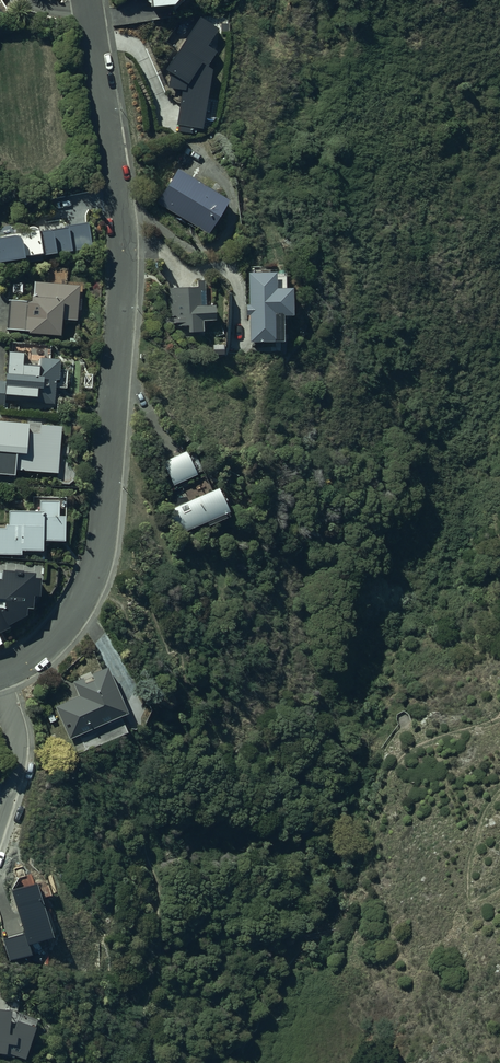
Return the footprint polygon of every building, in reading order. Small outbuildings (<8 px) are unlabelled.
[(149,5),(148,12),(172,11),(182,0),(144,0),(149,5)] [(231,200),(178,167),(156,203),(189,223),(187,227),(193,232),(196,227),(209,235),(231,200)] [(25,234),(0,237),(0,266),(25,264),(25,261),(28,261),(28,265),(43,264),(42,260),(56,258),(56,256),(73,254),(73,252),(91,250),(89,225),(65,227),(65,231),(40,233),(39,233),(39,232),(39,231),(38,231),(38,230),(37,230),(36,229),(35,229),(34,229),(34,228),(33,228),(32,228),(31,228),(30,229),(29,229),(28,230),(27,230),(27,231),(26,231),(26,232),(25,233),(25,234)] [(266,276),(266,274),(249,275),(249,306),(246,306),(246,317),(249,317),(249,346),(282,346),(282,322),(290,322),(290,294),(275,294),(275,276),(266,276)] [(80,288),(35,284),(33,301),(32,301),(32,305),(11,302),(8,331),(29,334),(29,336),(62,340),(62,323),(79,323),(79,320),(82,320),(84,302),(78,301),(80,288)] [(196,289),(170,290),(171,318),(173,318),(173,330),(183,330),(184,338),(202,337),(201,324),(213,324),(213,311),(199,311),(199,294),(204,294),(203,285),(195,285),(196,289)] [(224,346),(212,346),(212,358),(224,358),(224,346)] [(9,351),(7,378),(6,377),(6,382),(0,382),(0,405),(5,406),(5,399),(35,401),(34,405),(54,406),(55,389),(66,390),(67,373),(60,373),(60,362),(40,361),(39,371),(23,370),(24,351),(9,351)] [(187,458),(185,454),(162,464),(173,487),(195,478),(195,476),(200,473),(192,456),(187,458)] [(215,493),(188,504),(187,500),(170,500),(171,510),(168,511),(177,537),(194,530),(195,533),(206,529),(207,530),(226,523),(215,493)] [(66,500),(33,499),(33,507),(39,507),(39,516),(9,515),(9,527),(5,527),(5,531),(0,531),(0,556),(21,557),(21,553),(44,554),(44,544),(65,546),(66,500)] [(3,575),(2,584),(0,584),(0,637),(13,630),(12,628),(26,621),(27,613),(33,614),(34,601),(39,601),(41,584),(34,583),(35,578),(3,575)] [(79,699),(56,709),(70,741),(127,717),(107,671),(92,677),(94,683),(86,687),(84,680),(73,685),(79,699)] [(36,1034),(17,1026),(14,1033),(9,1032),(12,1017),(0,1016),(0,1058),(4,1059),(14,1061),(15,1059),(25,1062),(26,1062),(36,1034)]
